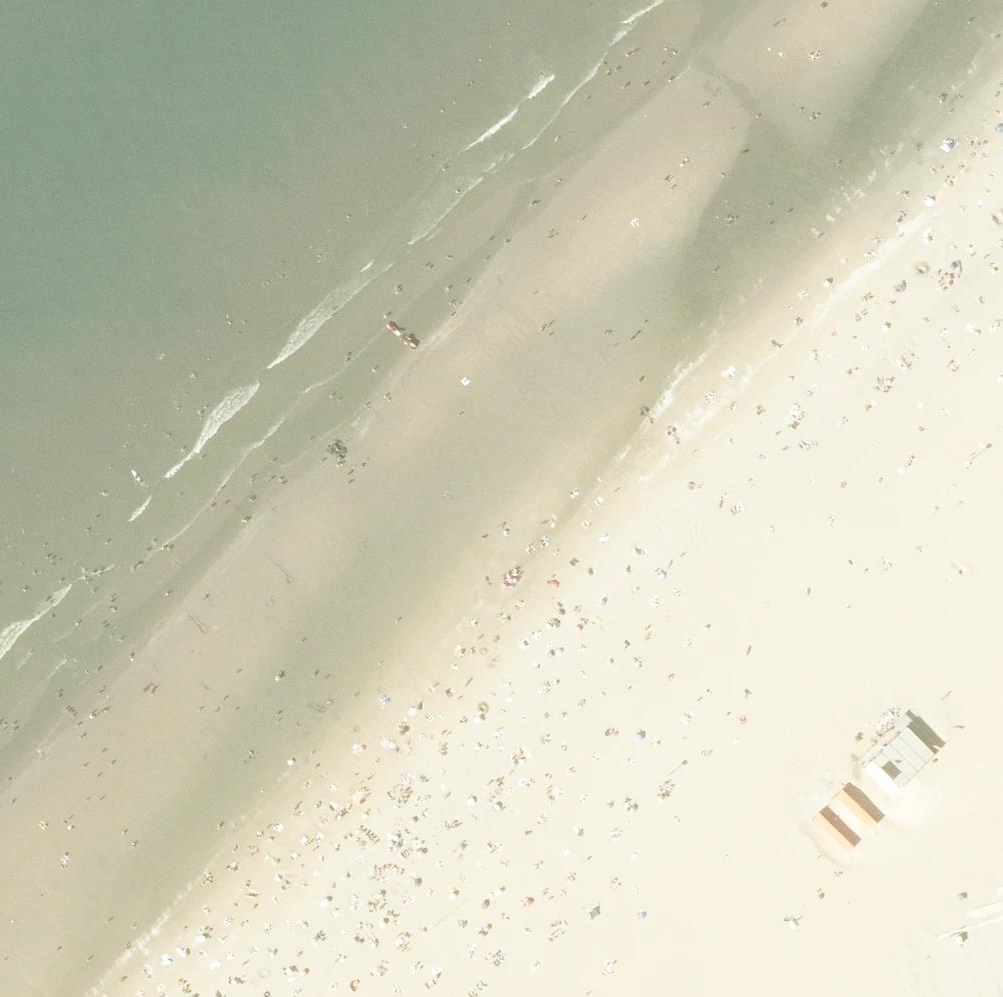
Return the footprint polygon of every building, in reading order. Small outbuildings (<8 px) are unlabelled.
[(894,798),(936,757),(910,731),(868,771),(894,798)] [(880,829),(846,793),(835,803),(869,839),(880,829)]
